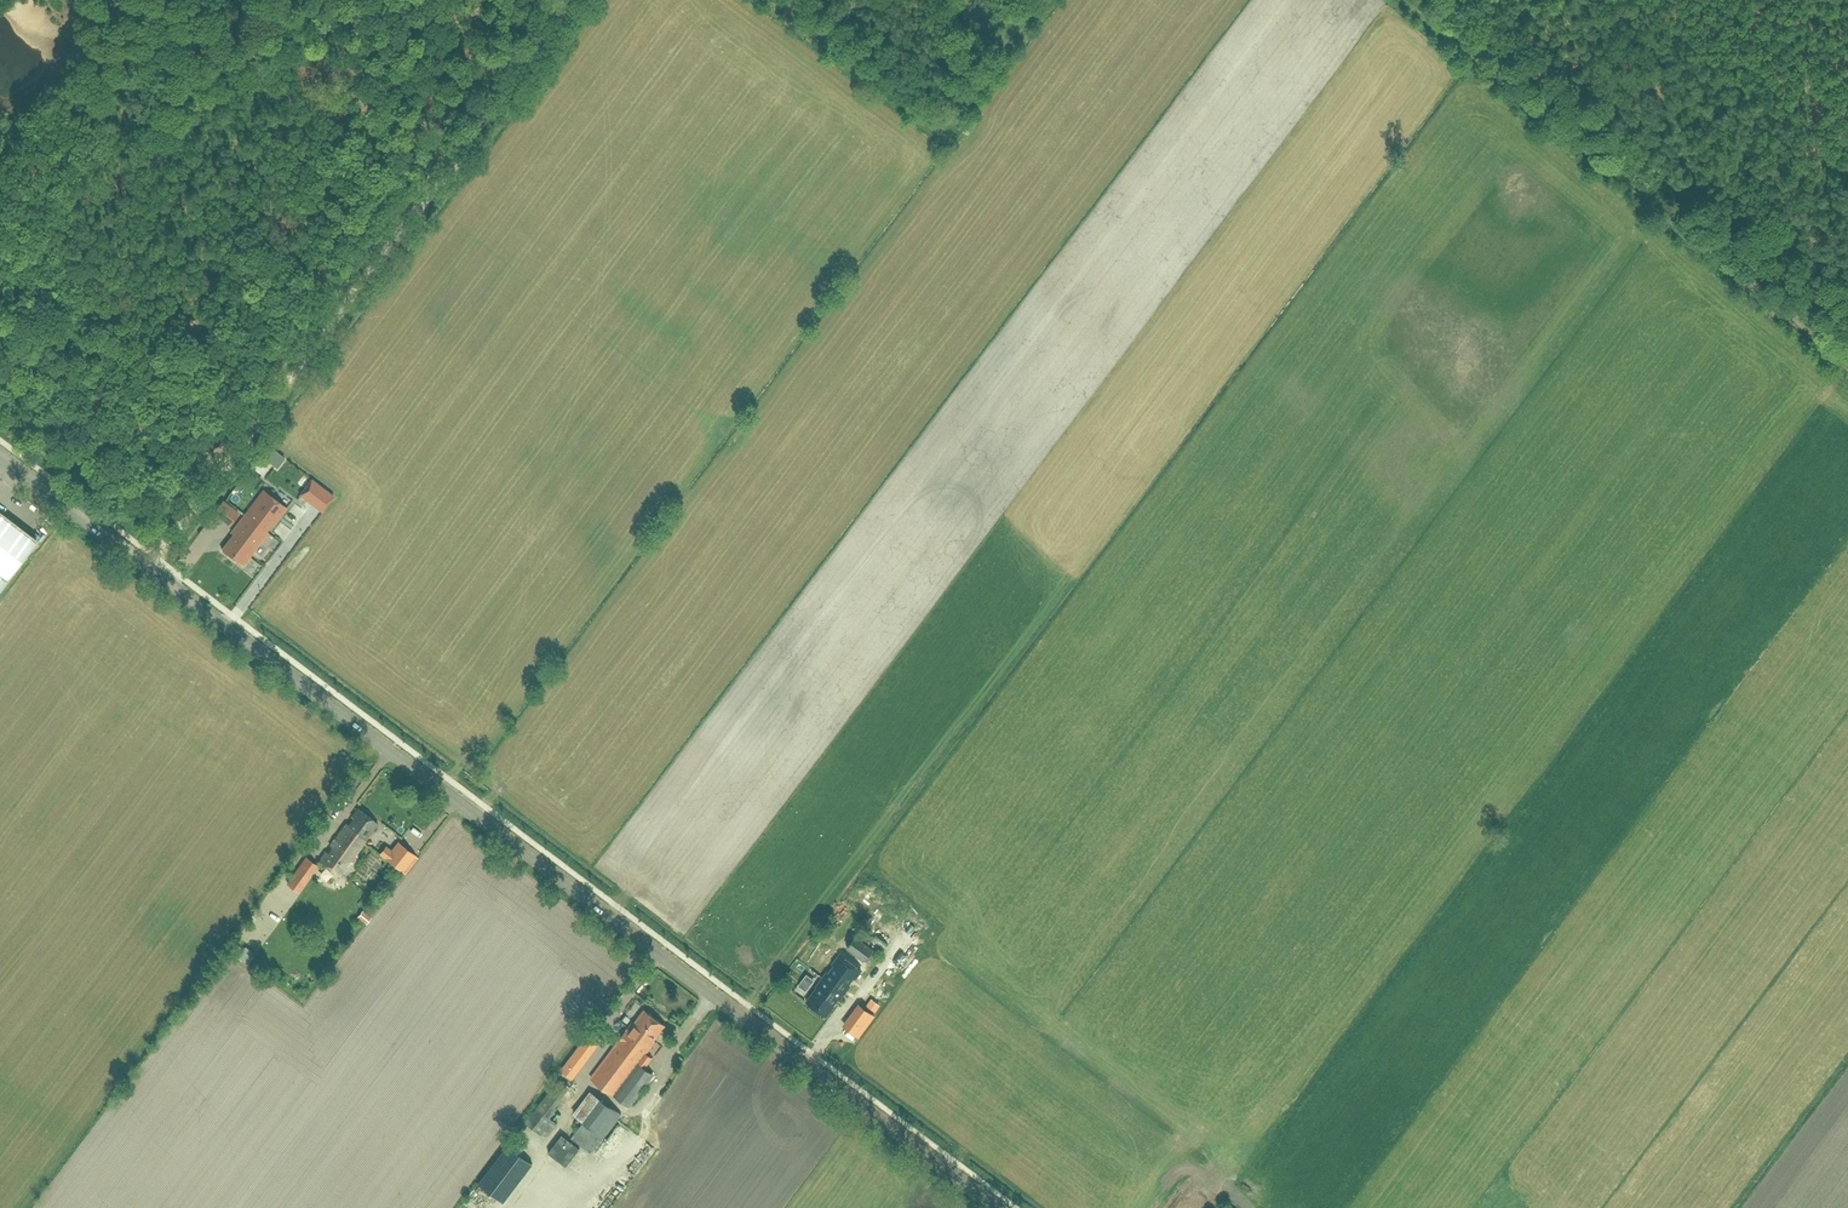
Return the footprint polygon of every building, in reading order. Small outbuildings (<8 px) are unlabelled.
[(252,472),(258,477),(267,467),(262,461),(252,472)] [(317,503),(327,490),(314,480),(304,493),(317,503)] [(262,489),(244,514),(265,530),(270,524),(272,525),(277,518),(276,517),(278,514),(279,515),(285,507),(262,489)] [(238,513),(222,502),(213,514),(228,526),(238,513)] [(36,539),(0,512),(0,586),(36,539)] [(242,565),(267,532),(265,530),(244,514),(230,531),(232,533),(220,550),(242,565)] [(325,851),(319,860),(339,875),(350,861),(351,862),(357,855),(355,854),(377,822),(357,807),(351,816),(353,817),(348,823),(346,822),(330,845),(331,846),(327,851),(325,851)] [(414,854),(398,842),(386,858),(402,870),(414,854)] [(297,891),(316,865),(306,857),(287,883),(297,891)] [(871,935),(862,928),(856,935),(847,947),(864,960),(864,959),(872,965),(880,954),(872,948),(873,947),(866,942),(871,935)] [(861,969),(840,954),(833,964),(835,967),(830,973),(827,972),(823,978),(843,993),(849,985),(848,982),(851,978),(854,979),(861,969)] [(794,959),(784,974),(791,979),(801,964),(794,959)] [(814,978),(806,972),(798,984),(806,990),(814,978)] [(825,1015),(843,993),(823,978),(806,1001),(825,1015)] [(626,1018),(633,1009),(625,1003),(618,1012),(626,1018)] [(861,1004),(850,1019),(845,1026),(858,1036),(863,1029),(874,1015),(861,1004)] [(1066,1008),(1056,1013),(1067,1031),(1076,1026),(1066,1008)] [(653,1039),(664,1025),(644,1010),(631,1027),(630,1026),(591,1077),(628,1106),(652,1074),(644,1067),(651,1057),(645,1052),(654,1040),(653,1039)] [(602,1036),(591,1028),(562,1069),(572,1077),(602,1036)] [(548,1118),(556,1108),(554,1106),(568,1086),(558,1079),(536,1109),(526,1121),(546,1136),(555,1124),(548,1118)] [(597,1145),(620,1113),(590,1091),(573,1113),(583,1121),(571,1137),(590,1152),(596,1144),(597,1145)] [(561,1134),(548,1151),(566,1165),(579,1147),(561,1134)] [(503,1202),(532,1163),(508,1144),(479,1183),(503,1202)]
